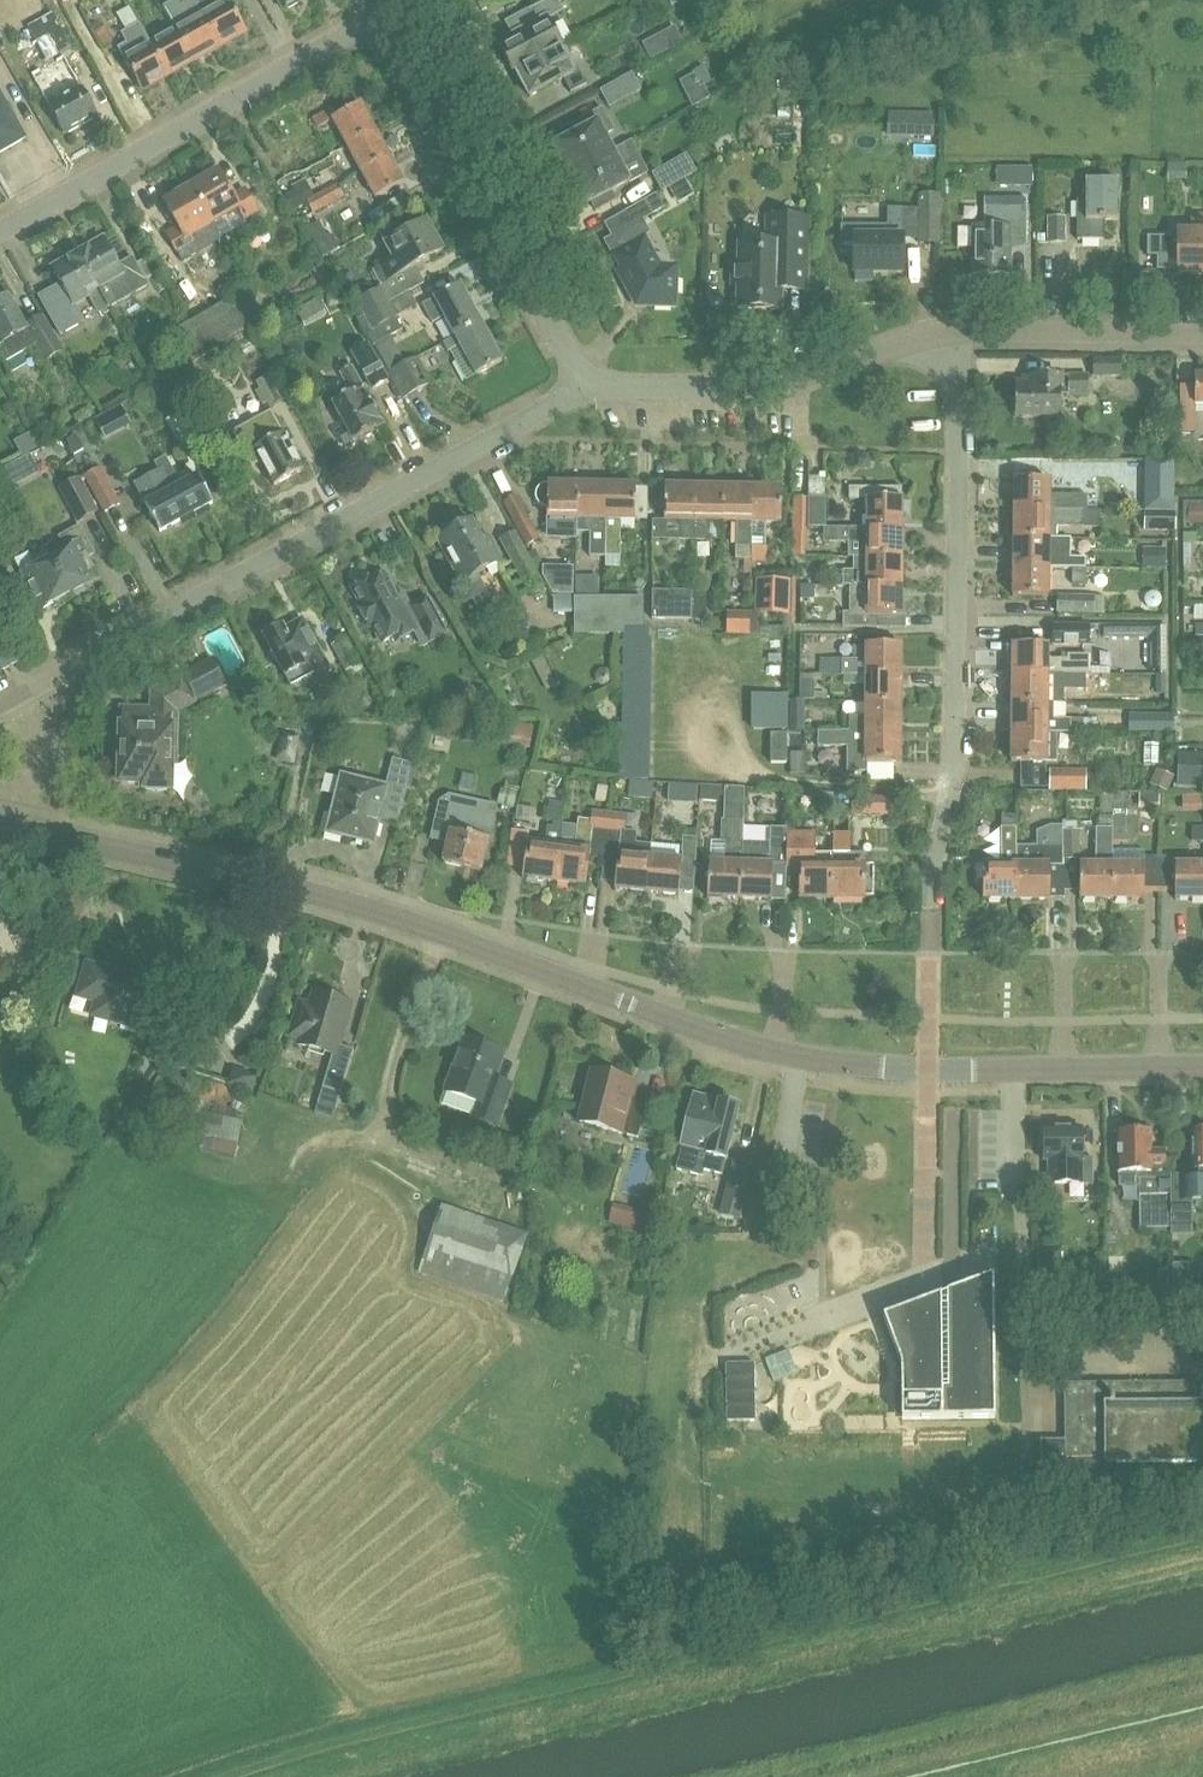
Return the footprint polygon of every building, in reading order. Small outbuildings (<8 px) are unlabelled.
[(164,6),(177,30),(195,62),(221,47),(195,0),(175,0),(164,6)] [(221,47),(247,32),(229,0),(215,8),(210,0),(195,0),(221,47)] [(289,9),(299,4),(297,1),(299,0),(278,0),(283,9),(288,6),(289,9)] [(336,5),(344,26),(356,21),(348,0),(336,5)] [(516,68),(559,45),(561,44),(548,17),(563,9),(559,0),(544,0),(529,8),(529,9),(531,8),(537,21),(499,41),(513,69),(516,68)] [(23,48),(33,67),(71,46),(61,27),(54,13),(27,28),(35,41),(23,48)] [(118,49),(143,91),(169,77),(151,44),(140,24),(121,34),(127,44),(118,49)] [(675,27),(659,36),(668,51),(684,43),(675,27)] [(151,44),(169,77),(195,62),(177,30),(151,44)] [(516,68),(530,96),(565,78),(571,90),(570,91),(571,92),(587,84),(587,82),(585,83),(578,69),(573,72),(559,45),(516,68)] [(784,63),(785,66),(786,71),(793,70),(792,65),(792,62),(784,63)] [(631,74),(600,91),(609,107),(640,90),(631,74)] [(694,75),(680,82),(692,107),(710,99),(704,86),(700,88),(694,75)] [(56,89),(62,100),(49,107),(65,135),(98,116),(83,89),(77,77),(56,89)] [(758,91),(762,96),(769,97),(774,93),(774,86),(770,81),(763,81),(759,85),(758,91)] [(26,139),(0,93),(0,154),(26,139)] [(333,122),(346,146),(376,130),(362,104),(338,117),(334,110),(313,121),(318,130),(333,122)] [(566,178),(614,152),(605,135),(614,130),(602,108),(577,121),(582,130),(552,145),(560,160),(559,165),(566,178)] [(933,111),(916,110),(916,136),(932,136),(933,111)] [(346,146),(361,173),(391,156),(376,130),(346,146)] [(626,145),(614,152),(566,178),(571,188),(576,190),(584,205),(595,199),(600,208),(616,200),(611,191),(642,174),(626,145)] [(361,173),(375,199),(405,183),(391,156),(361,173)] [(685,156),(652,174),(661,190),(694,172),(685,156)] [(1167,182),(1186,182),(1186,164),(1167,164),(1167,182)] [(1020,185),(1035,184),(1035,168),(1020,168),(1020,185)] [(192,188),(212,222),(239,207),(245,219),(258,212),(246,191),(234,198),(219,172),(192,188)] [(293,186),(294,189),(286,194),(294,209),(307,201),(313,198),(313,197),(304,180),(293,186)] [(1077,200),(1077,240),(1104,240),(1104,220),(1118,220),(1118,180),(1083,180),(1083,201),(1077,200)] [(307,201),(313,213),(344,196),(337,184),(313,197),(313,198),(307,201)] [(167,235),(180,257),(191,250),(185,238),(212,222),(192,188),(175,197),(177,199),(167,205),(180,228),(167,235)] [(918,240),(918,245),(940,245),(941,195),(918,194),(918,210),(918,240)] [(973,273),(1010,274),(1010,245),(1026,245),(1027,199),(985,198),(984,208),(984,225),(971,225),(971,229),(958,229),(958,247),(973,247),(973,273)] [(643,221),(635,206),(603,224),(610,236),(605,239),(621,269),(617,271),(635,306),(675,307),(676,265),(672,265),(655,254),(639,224),(643,221)] [(841,227),(841,250),(854,250),(854,273),(855,273),(855,278),(859,282),(869,282),(874,277),(874,273),(903,273),(902,240),(902,210),(887,210),(887,227),(879,226),(841,227)] [(1189,213),(1189,230),(1176,229),(1175,274),(1202,274),(1202,214),(1189,213)] [(737,308),(780,309),(781,290),(806,291),(808,218),(777,218),(777,244),(749,243),(749,266),(738,265),(737,308)] [(1047,244),(1066,244),(1066,218),(1047,218),(1047,244)] [(376,272),(383,285),(393,279),(443,252),(427,222),(405,234),(399,223),(381,233),(396,261),(376,272)] [(325,233),(335,249),(339,247),(331,234),(325,233)] [(79,255),(109,309),(149,286),(137,266),(132,257),(120,265),(106,240),(101,243),(97,241),(90,245),(91,249),(79,255)] [(109,309),(79,255),(68,262),(65,261),(58,264),(58,268),(54,270),(61,283),(37,297),(60,337),(84,324),(73,305),(88,296),(98,315),(109,309)] [(349,308),(357,322),(389,305),(388,303),(402,295),(393,279),(383,285),(379,287),(380,290),(349,308)] [(454,338),(480,323),(459,286),(422,306),(433,324),(443,318),(454,338)] [(338,292),(325,294),(328,307),(340,305),(338,292)] [(27,324),(10,295),(0,301),(0,340),(1,342),(0,343),(0,352),(7,363),(36,346),(46,362),(54,357),(58,363),(67,357),(64,352),(65,351),(44,314),(27,324)] [(365,335),(366,335),(395,319),(396,318),(389,305),(357,322),(365,335)] [(187,324),(204,354),(224,343),(207,313),(187,324)] [(395,319),(366,335),(372,346),(401,331),(400,327),(395,319)] [(459,347),(475,376),(502,362),(480,323),(454,338),(443,344),(448,353),(459,347)] [(194,360),(204,354),(187,324),(176,330),(194,360)] [(239,345),(245,355),(255,349),(249,339),(239,345)] [(387,380),(369,347),(368,345),(353,353),(373,388),(387,380)] [(395,369),(387,373),(402,400),(433,384),(423,366),(439,357),(433,348),(395,369)] [(1093,360),(1093,378),(1121,378),(1121,359),(1093,360)] [(339,433),(347,447),(384,427),(351,367),(340,373),(352,394),(333,404),(347,429),(339,433)] [(256,382),(270,409),(288,399),(274,372),(256,382)] [(1012,400),(1012,419),(1063,418),(1062,397),(1088,396),(1088,377),(1025,378),(1026,384),(1015,384),(1015,400),(1012,400)] [(1181,434),(1196,433),(1195,406),(1202,406),(1202,377),(1194,377),(1194,386),(1181,386),(1181,434)] [(95,418),(105,438),(112,434),(108,427),(127,418),(121,405),(95,418)] [(75,416),(80,424),(94,417),(89,408),(75,416)] [(248,437),(275,487),(305,470),(278,421),(248,437)] [(15,440),(24,455),(39,447),(30,432),(15,440)] [(65,441),(73,456),(85,449),(77,434),(65,441)] [(870,468),(870,456),(859,456),(859,467),(870,468)] [(145,505),(160,532),(213,503),(198,476),(181,485),(165,457),(154,463),(159,472),(136,485),(147,504),(145,505)] [(1147,461),(1146,509),(1172,510),(1172,461),(1147,461)] [(1013,481),(1012,463),(988,464),(989,482),(1013,481)] [(84,476),(104,514),(121,504),(101,467),(84,476)] [(59,489),(77,525),(99,513),(80,478),(59,489)] [(1016,510),(1083,511),(1087,511),(1087,496),(1051,495),(1051,481),(1016,481),(1016,510)] [(546,532),(575,533),(575,484),(547,483),(547,484),(542,485),(538,488),(536,491),(535,496),(536,501),(539,505),(543,507),(547,508),(546,532)] [(575,533),(605,533),(605,484),(575,484),(575,533)] [(605,543),(604,558),(621,557),(621,519),(635,520),(636,485),(605,484),(605,533),(605,543)] [(695,541),(695,485),(665,485),(665,521),(651,521),(651,540),(681,540),(695,541)] [(708,522),(723,522),(724,486),(695,485),(695,541),(708,541),(708,522)] [(724,486),(723,522),(736,522),(735,561),(751,561),(751,546),(751,522),(752,486),(724,486)] [(752,486),(751,522),(781,522),(781,486),(752,486)] [(867,517),(867,526),(902,527),(902,498),(901,498),(901,486),(849,486),(849,498),(867,498),(867,517)] [(500,504),(525,548),(541,538),(517,495),(500,504)] [(826,498),(808,498),(808,528),(823,528),(823,527),(825,527),(826,498)] [(1188,525),(1202,525),(1202,505),(1188,505),(1188,525)] [(1016,510),(1015,539),(1050,539),(1056,539),(1056,528),(1070,528),(1073,525),(1073,523),(1083,523),(1083,511),(1016,510)] [(1090,511),(1090,528),(1104,529),(1104,511),(1090,511)] [(1145,512),(1144,530),(1176,531),(1176,513),(1163,512),(1145,512)] [(440,541),(483,617),(497,609),(482,581),(477,584),(473,576),(500,561),(488,539),(482,542),(471,524),(459,531),(457,528),(436,540),(437,542),(440,541)] [(902,555),(902,527),(867,526),(867,528),(825,527),(823,527),(823,528),(823,542),(848,542),(848,557),(853,557),(853,555),(902,555)] [(64,544),(47,552),(70,594),(72,593),(77,594),(85,590),(83,587),(98,579),(87,559),(95,555),(81,527),(61,538),(64,544)] [(501,541),(531,595),(544,588),(514,534),(501,541)] [(1050,539),(1015,539),(1015,568),(1050,569),(1071,569),(1086,569),(1086,568),(1108,568),(1109,553),(1050,552),(1050,539)] [(589,558),(604,558),(605,543),(590,543),(589,558)] [(541,546),(528,553),(538,569),(542,567),(550,562),(541,546)] [(751,546),(751,561),(765,561),(765,546),(751,546)] [(1165,549),(1143,548),(1143,568),(1165,568),(1165,549)] [(17,562),(43,610),(56,602),(61,603),(67,600),(68,596),(70,594),(47,552),(31,561),(28,556),(17,562)] [(902,584),(902,555),(853,555),(853,557),(853,571),(829,570),(829,587),(849,586),(849,584),(902,584)] [(573,567),(542,567),(542,577),(552,595),(573,595),(573,567)] [(1014,597),(1049,598),(1050,569),(1015,568),(1014,597)] [(1086,569),(1071,569),(1071,584),(1086,584),(1086,583),(1099,583),(1099,571),(1086,570),(1086,569)] [(411,629),(421,649),(448,634),(428,597),(409,608),(403,596),(397,599),(384,575),(375,580),(372,576),(366,579),(365,577),(358,581),(357,584),(353,587),(362,604),(358,607),(368,625),(370,624),(382,645),(411,629)] [(598,576),(576,577),(576,596),(598,596),(598,576)] [(757,581),(755,611),(792,612),(792,582),(757,581)] [(849,584),(849,586),(849,613),(844,613),(844,626),(878,627),(878,614),(902,614),(902,584),(849,584)] [(652,620),(692,621),(692,591),(652,591),(652,620)] [(692,621),(706,621),(707,591),(692,591),(692,621)] [(1150,609),(1155,609),(1159,607),(1161,603),(1161,598),(1159,594),(1155,592),(1151,592),(1147,594),(1144,598),(1144,602),(1146,607),(1150,609)] [(574,635),(624,635),(624,626),(643,626),(643,598),(575,597),(575,596),(553,596),(553,613),(574,614),(574,635)] [(1056,614),(1094,615),(1094,614),(1104,614),(1104,597),(1057,596),(1056,614)] [(1202,620),(1202,605),(1195,605),(1195,619),(1202,620)] [(726,635),(750,635),(750,614),(726,613),(726,635)] [(264,638),(291,687),(328,667),(302,620),(295,624),(294,622),(280,630),(278,626),(265,633),(267,636),(264,638)] [(1052,646),(1090,646),(1090,625),(1052,625),(1052,646)] [(624,626),(624,635),(624,638),(648,638),(648,626),(643,626),(624,626)] [(1148,640),(1148,670),(1167,670),(1167,627),(1134,627),(1134,628),(1107,628),(1107,640),(1133,640),(1148,640)] [(331,646),(346,673),(362,664),(347,637),(331,646)] [(624,638),(624,651),(651,652),(652,638),(648,638),(624,638)] [(867,672),(902,672),(902,643),(867,643),(867,660),(842,659),(820,659),(820,674),(843,674),(843,675),(867,675),(867,672)] [(0,649),(0,667),(2,671),(19,661),(9,644),(0,649)] [(1014,645),(1014,674),(1090,675),(1090,655),(1068,655),(1068,659),(1049,659),(1049,645),(1014,645)] [(624,651),(624,664),(651,664),(651,652),(624,651)] [(790,669),(787,654),(767,657),(770,673),(790,669)] [(532,662),(546,692),(557,686),(542,657),(532,662)] [(183,674),(197,701),(227,685),(213,658),(183,674)] [(624,664),(624,677),(651,677),(651,664),(624,664)] [(867,701),(902,702),(902,672),(867,672),(867,675),(867,701)] [(1014,674),(1013,703),(1049,703),(1049,689),(1070,689),(1070,690),(1097,691),(1097,676),(1090,676),(1090,675),(1014,674)] [(800,699),(805,699),(814,699),(815,675),(800,675),(800,699)] [(1156,693),(1165,694),(1165,675),(1156,675),(1156,693)] [(624,677),(624,689),(651,690),(651,677),(624,677)] [(144,788),(158,790),(170,789),(171,763),(175,764),(176,712),(194,702),(180,678),(153,695),(153,710),(123,710),(121,783),(144,783),(144,788)] [(623,702),(651,703),(651,690),(624,689),(623,702)] [(752,694),(753,712),(788,712),(788,694),(752,694)] [(790,733),(805,733),(805,700),(791,700),(790,733)] [(850,730),(902,730),(902,702),(867,701),(867,716),(850,716),(850,730)] [(623,702),(623,715),(651,715),(651,703),(623,702)] [(1013,703),(1013,733),(1049,733),(1058,733),(1071,733),(1071,719),(1054,719),(1054,703),(1049,703),(1013,703)] [(753,712),(753,730),(788,730),(788,712),(753,712)] [(1140,731),(1174,731),(1174,714),(1140,714),(1140,731)] [(619,724),(619,728),(651,728),(651,715),(623,715),(623,724),(619,724)] [(503,745),(529,749),(533,727),(507,722),(503,745)] [(502,726),(492,723),(489,737),(498,739),(502,726)] [(598,735),(614,735),(614,724),(599,723),(598,735)] [(619,728),(618,740),(650,741),(651,728),(619,728)] [(847,772),(868,772),(868,760),(902,760),(902,730),(850,730),(850,731),(818,731),(818,747),(847,747),(847,772)] [(771,732),(771,762),(787,761),(787,732),(771,732)] [(282,733),(275,760),(293,764),(300,737),(282,733)] [(1049,733),(1013,733),(1013,762),(1058,762),(1058,733),(1049,733)] [(804,754),(803,734),(790,735),(790,755),(804,754)] [(618,740),(618,753),(650,754),(650,741),(618,740)] [(618,753),(618,766),(650,766),(650,754),(618,753)] [(1202,787),(1202,755),(1179,755),(1178,786),(1202,787)] [(386,783),(406,787),(412,764),(392,759),(386,783)] [(618,766),(618,778),(650,779),(650,766),(618,766)] [(205,775),(187,767),(175,793),(193,801),(205,775)] [(1151,785),(1167,792),(1173,778),(1157,771),(1151,785)] [(1049,773),(1049,791),(1086,790),(1086,772),(1049,773)] [(343,835),(372,843),(386,788),(342,777),(333,814),(330,813),(324,834),(342,838),(343,835)] [(503,783),(496,805),(514,809),(519,788),(503,783)] [(699,801),(719,802),(720,786),(700,784),(699,801)] [(669,785),(668,802),(679,803),(680,786),(669,785)] [(708,899),(741,900),(742,862),(744,820),(742,820),(743,810),(744,789),(724,787),(723,820),(721,820),(721,842),(726,842),(725,862),(709,861),(708,899)] [(1126,815),(1126,792),(1111,792),(1111,816),(1111,842),(1128,842),(1128,815),(1126,815)] [(819,812),(833,812),(833,794),(819,794),(819,812)] [(1139,809),(1160,810),(1160,794),(1139,794),(1139,809)] [(443,864),(481,873),(496,806),(449,795),(438,802),(429,840),(447,844),(443,864)] [(855,795),(854,815),(890,815),(891,799),(855,795)] [(556,832),(561,833),(565,803),(549,801),(546,822),(557,823),(556,832)] [(597,843),(605,844),(609,813),(592,811),(591,820),(580,819),(576,848),(559,846),(554,882),(586,886),(593,827),(599,828),(597,843)] [(615,889),(647,892),(650,855),(651,844),(636,843),(637,833),(624,831),(627,816),(609,813),(605,844),(603,860),(601,882),(615,883),(615,889)] [(1079,899),(1111,899),(1111,864),(1111,842),(1111,816),(1100,816),(1100,820),(1099,820),(1099,828),(1096,828),(1096,863),(1079,863),(1079,899)] [(975,866),(975,884),(984,884),(984,898),(1015,898),(1015,864),(1017,864),(1017,847),(1017,827),(1000,827),(1000,864),(984,864),(984,866),(975,866)] [(1202,842),(1202,827),(1191,827),(1191,842),(1202,842)] [(786,864),(786,833),(786,828),(771,828),(770,864),(776,864),(786,864)] [(506,867),(523,869),(527,841),(529,831),(510,829),(506,867)] [(683,838),(697,838),(697,830),(683,829),(683,838)] [(1065,830),(1065,859),(1081,859),(1081,830),(1065,830)] [(802,898),(832,899),(832,854),(816,854),(816,833),(786,833),(786,864),(786,874),(802,874),(802,898)] [(832,899),(865,899),(865,897),(874,897),(874,865),(865,865),(865,853),(851,853),(851,833),(832,833),(833,854),(832,854),(832,899)] [(696,839),(682,838),(681,854),(695,855),(696,839)] [(522,878),(554,882),(559,846),(527,841),(523,869),(522,878)] [(1015,864),(1015,898),(1047,898),(1047,865),(1064,864),(1064,846),(1018,846),(1018,847),(1017,847),(1017,864),(1015,864)] [(647,892),(679,895),(680,883),(683,858),(650,855),(647,892)] [(741,900),(774,902),(776,864),(742,862),(741,900)] [(1111,899),(1142,899),(1142,864),(1111,864),(1111,899)] [(1202,899),(1202,864),(1174,864),(1174,899),(1202,899)] [(92,1015),(141,1029),(155,980),(107,967),(106,969),(88,963),(78,996),(97,1001),(92,1015)] [(315,1114),(333,1119),(354,1050),(339,1046),(351,1004),(314,993),(311,1006),(300,1003),(290,1036),(300,1039),(299,1045),(332,1055),(315,1114)] [(470,1119),(499,1129),(514,1085),(495,1078),(504,1054),(464,1039),(445,1092),(476,1102),(470,1119)] [(173,1093),(169,1106),(202,1116),(206,1103),(248,1116),(254,1097),(164,1069),(157,1088),(173,1093)] [(227,1085),(253,1093),(258,1077),(233,1069),(227,1085)] [(579,1123),(638,1138),(647,1101),(626,1096),(630,1081),(592,1071),(579,1123)] [(67,1109),(73,1114),(79,1107),(73,1102),(67,1109)] [(719,1109),(693,1102),(682,1146),(675,1169),(701,1176),(703,1169),(721,1174),(726,1160),(725,1159),(738,1108),(721,1103),(719,1109)] [(1139,1227),(1172,1227),(1172,1178),(1165,1178),(1165,1152),(1150,1152),(1150,1131),(1133,1131),(1131,1127),(1125,1127),(1123,1131),(1118,1131),(1118,1175),(1119,1175),(1119,1186),(1139,1186),(1139,1227)] [(1172,1236),(1191,1236),(1191,1202),(1202,1202),(1202,1127),(1200,1127),(1196,1130),(1191,1130),(1191,1169),(1180,1169),(1180,1178),(1172,1178),(1172,1227),(1172,1236)] [(1049,1161),(1049,1183),(1092,1183),(1092,1159),(1082,1159),(1082,1129),(1044,1130),(1044,1161),(1049,1161)] [(734,1158),(725,1195),(720,1216),(737,1220),(752,1162),(734,1158)] [(651,1197),(661,1168),(646,1162),(636,1191),(651,1197)] [(610,1223),(641,1230),(645,1211),(615,1204),(610,1223)] [(418,1273),(504,1302),(529,1234),(442,1205),(418,1273)] [(1036,1249),(1036,1306),(1062,1305),(1062,1304),(1068,1304),(1068,1274),(1061,1274),(1061,1250),(1036,1249)] [(1174,1303),(1174,1305),(1193,1304),(1193,1302),(1193,1265),(1172,1265),(1173,1270),(1173,1288),(1174,1301),(1174,1303)] [(1159,1301),(1174,1301),(1173,1288),(1173,1270),(1158,1270),(1159,1301)] [(902,1364),(902,1419),(996,1418),(994,1275),(945,1293),(884,1316),(902,1364)] [(766,1359),(774,1381),(797,1373),(789,1350),(766,1359)] [(756,1421),(754,1363),(725,1363),(726,1421),(756,1421)] [(1168,1464),(1202,1463),(1202,1402),(1196,1402),(1196,1382),(1064,1383),(1064,1439),(1064,1440),(1064,1460),(1104,1460),(1104,1464),(1168,1464)] [(1040,1440),(1041,1496),(1167,1495),(1168,1464),(1104,1464),(1104,1460),(1064,1460),(1064,1440),(1040,1440)]
